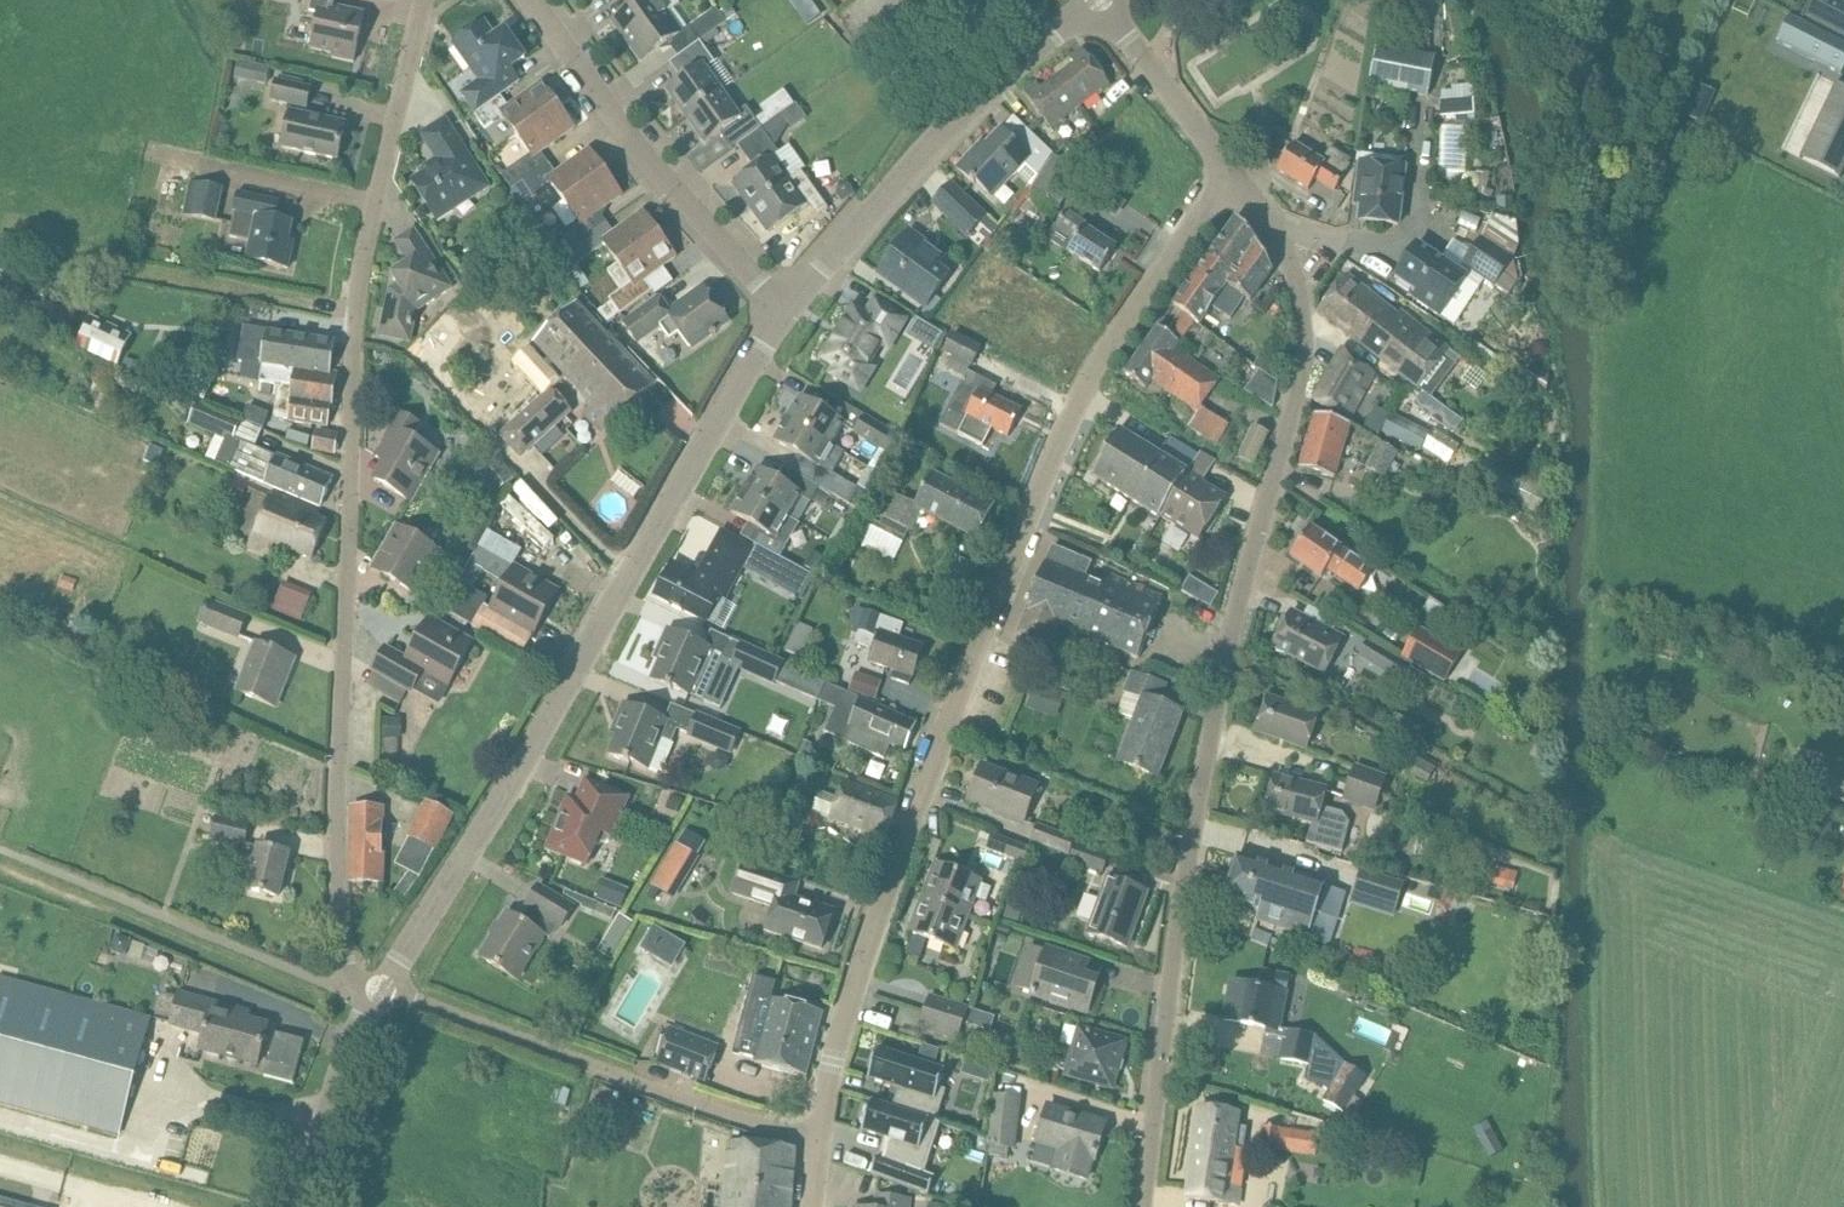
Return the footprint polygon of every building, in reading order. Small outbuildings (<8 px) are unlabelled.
[(332,57),(354,62),(365,14),(334,7),(335,0),(304,0),(302,11),(318,15),(311,49),(333,54),(332,57)] [(669,12),(681,4),(678,0),(640,0),(632,6),(612,20),(627,41),(669,12)] [(1843,32),(1843,2),(1840,0),(1816,0),(1808,15),(1843,33),(1843,32)] [(691,27),(700,40),(736,15),(730,6),(721,12),(718,8),(691,27)] [(683,32),(669,12),(627,41),(641,62),(661,47),(683,32)] [(1776,42),(1842,75),(1843,73),(1841,72),(1843,66),(1843,42),(1790,15),(1789,17),(1794,19),(1782,42),(1777,40),(1776,42)] [(477,112),(501,95),(514,86),(504,73),(526,58),(505,29),(495,37),(484,22),(454,43),(474,71),(480,67),(486,77),(463,93),(477,112)] [(687,116),(721,92),(705,69),(715,62),(699,41),(675,59),(683,70),(678,74),(681,78),(667,89),(687,116)] [(1058,77),(1080,105),(1097,93),(1098,95),(1111,85),(1083,48),(1070,58),(1075,64),(1058,77)] [(746,51),(742,63),(753,67),(755,63),(758,64),(760,57),(757,56),(758,55),(746,51)] [(1420,105),(1424,67),(1374,61),(1370,100),(1420,105)] [(259,65),(255,83),(266,86),(267,82),(269,82),(271,70),(270,70),(270,67),(259,65)] [(1063,118),(1080,105),(1058,77),(1042,89),(1037,83),(1024,92),(1052,130),(1065,120),(1063,118)] [(322,118),(302,114),(304,107),(306,108),(310,89),(277,81),(272,100),(292,105),(283,147),(314,154),(337,159),(345,123),(322,118)] [(517,135),(559,104),(542,81),(508,105),(501,95),(477,112),(475,114),(485,128),(503,115),(517,135)] [(1837,87),(1838,84),(1836,83),(1800,158),(1802,159),(1808,147),(1843,165),(1841,172),(1838,176),(1841,177),(1843,171),(1843,90),(1837,87)] [(1443,86),(1442,168),(1454,168),(1454,151),(1451,151),(1451,125),(1476,125),(1477,86),(1443,86)] [(736,145),(738,145),(761,128),(746,106),(736,113),(721,92),(687,116),(706,143),(720,133),(723,137),(728,133),(736,145)] [(1683,113),(1700,121),(1710,100),(1693,92),(1683,113)] [(512,189),(549,162),(541,152),(575,128),(559,104),(517,135),(531,154),(502,175),(512,189)] [(792,106),(781,114),(787,123),(799,115),(792,106)] [(754,168),(734,182),(751,207),(790,179),(790,178),(774,155),(778,152),(774,146),(774,145),(787,123),(781,114),(761,128),(738,145),(748,159),(754,155),(760,163),(754,168)] [(437,221),(490,187),(446,117),(420,134),(437,161),(441,158),(444,163),(432,170),(431,168),(412,181),(437,221)] [(976,149),(957,168),(974,184),(977,181),(993,197),(1017,172),(1025,163),(1038,176),(1054,155),(1029,130),(1028,131),(1016,143),(1001,129),(986,145),(979,152),(976,149)] [(1335,190),(1344,176),(1351,165),(1349,164),(1351,161),(1330,148),(1322,161),(1294,143),(1277,169),(1309,190),(1316,178),(1335,190)] [(556,172),(549,162),(512,189),(523,181),(532,194),(533,195),(552,182),(565,201),(607,171),(590,148),(556,172)] [(1401,200),(1405,172),(1401,172),(1403,158),(1363,154),(1362,168),(1360,167),(1359,174),(1356,198),(1362,198),(1359,220),(1398,224),(1401,200)] [(1082,170),(1054,155),(1031,185),(1032,186),(1029,189),(1061,207),(1082,170)] [(623,194),(607,171),(565,201),(579,220),(560,234),(570,248),(596,229),(589,218),(623,194)] [(790,179),(751,207),(769,232),(789,217),(796,213),(805,225),(828,208),(814,189),(801,171),(790,178),(790,179)] [(840,184),(837,192),(842,201),(856,194),(848,180),(840,184)] [(519,203),(532,194),(523,181),(512,189),(510,191),(519,203)] [(987,215),(970,199),(952,182),(932,203),(967,235),(987,215)] [(217,222),(224,190),(191,183),(184,214),(217,222)] [(1479,187),(1478,192),(1492,196),(1494,190),(1479,187)] [(280,202),(256,196),(238,192),(229,237),(250,242),(247,259),(265,263),(288,268),(294,242),(289,241),(293,222),(268,217),(271,201),(279,203),(280,202)] [(1498,209),(1512,209),(1512,197),(1498,197),(1498,209)] [(603,224),(596,229),(570,248),(580,262),(605,244),(619,263),(661,233),(644,210),(610,234),(603,224)] [(1055,224),(1046,239),(1068,253),(1069,252),(1080,259),(1100,272),(1116,247),(1085,227),(1087,224),(1066,210),(1056,225),(1055,224)] [(1463,266),(1499,290),(1509,296),(1518,282),(1513,260),(1519,244),(1517,223),(1493,214),(1474,250),(1463,266)] [(1237,217),(1207,258),(1231,276),(1211,304),(1231,319),(1246,297),(1251,301),(1273,270),(1257,240),(1238,218),(1237,217)] [(452,287),(427,249),(414,229),(395,241),(410,263),(401,269),(400,271),(397,271),(395,273),(394,277),(395,280),(398,282),(398,283),(390,289),(383,320),(395,338),(413,326),(416,310),(452,287)] [(945,256),(930,245),(910,231),(879,273),(925,306),(948,274),(938,266),(945,256)] [(661,233),(619,263),(608,271),(621,289),(620,290),(610,298),(612,301),(621,313),(631,305),(651,291),(653,290),(645,280),(645,279),(663,266),(677,256),(661,233)] [(990,239),(984,248),(1002,259),(1008,249),(990,239)] [(1467,276),(1418,243),(1395,277),(1399,279),(1397,283),(1409,291),(1411,288),(1417,292),(1413,298),(1440,316),(1467,276)] [(1208,302),(1211,304),(1231,276),(1207,258),(1174,305),(1182,311),(1166,332),(1180,342),(1208,302)] [(1396,314),(1366,291),(1347,276),(1320,311),(1420,390),(1450,351),(1399,311),(1396,314)] [(671,315),(668,310),(660,299),(626,323),(638,340),(660,325),(670,339),(681,331),(692,347),(711,334),(712,336),(716,333),(715,331),(728,321),(705,290),(671,315)] [(621,313),(612,301),(598,312),(608,323),(621,313)] [(862,362),(880,332),(894,340),(905,320),(874,301),(866,316),(853,308),(823,358),(836,366),(831,374),(860,391),(874,369),(862,362)] [(535,341),(567,374),(606,337),(575,303),(535,341)] [(444,345),(466,322),(451,308),(429,331),(444,345)] [(129,335),(89,317),(76,347),(116,364),(129,335)] [(917,317),(907,333),(915,338),(925,322),(917,317)] [(1180,342),(1166,332),(1158,326),(1125,373),(1146,388),(1152,380),(1197,411),(1220,380),(1175,348),(1180,342)] [(259,381),(280,384),(294,386),(295,386),(297,376),(312,379),(314,372),(329,375),(330,374),(335,342),(244,327),(238,360),(262,364),(259,381)] [(944,352),(973,366),(981,348),(953,334),(944,352)] [(652,385),(606,337),(567,374),(594,403),(584,413),(602,432),(652,385)] [(1376,374),(1362,364),(1343,350),(1314,399),(1349,420),(1376,374)] [(1261,354),(1254,364),(1261,369),(1266,374),(1274,364),(1261,354)] [(168,383),(189,393),(202,365),(180,355),(168,383)] [(1534,366),(1524,382),(1539,391),(1549,375),(1534,366)] [(1276,391),(1278,381),(1275,380),(1266,374),(1261,369),(1255,377),(1276,391)] [(939,424),(954,432),(976,443),(985,424),(1009,436),(1022,410),(984,391),(989,381),(967,370),(939,424)] [(294,386),(280,384),(275,415),(289,417),(288,420),(327,426),(330,407),(335,407),(338,395),(333,394),(336,375),(330,374),(329,375),(314,372),(312,379),(297,376),(295,386),(294,386)] [(550,389),(502,433),(522,455),(571,411),(550,389)] [(1419,408),(1452,432),(1462,419),(1429,395),(1419,408)] [(800,397),(787,419),(831,446),(845,424),(800,397)] [(332,479),(256,447),(263,429),(199,402),(189,424),(226,439),(217,462),(321,506),(332,479)] [(1372,403),(1361,424),(1381,434),(1392,414),(1381,407),(1372,403)] [(1217,444),(1228,425),(1202,408),(1190,426),(1217,444)] [(414,439),(422,425),(401,413),(376,456),(395,466),(384,485),(412,501),(439,454),(414,439)] [(1336,479),(1352,424),(1315,413),(1299,468),(1336,479)] [(1411,446),(1421,427),(1395,414),(1385,433),(1411,446)] [(897,436),(864,417),(854,433),(887,453),(897,436)] [(802,476),(820,486),(859,510),(868,496),(819,467),(831,446),(787,419),(775,440),(810,461),(802,476)] [(1269,433),(1254,426),(1239,457),(1254,464),(1269,433)] [(311,435),(289,429),(286,438),(308,444),(311,435)] [(1119,429),(1091,474),(1160,518),(1160,517),(1200,542),(1227,498),(1202,483),(1216,461),(1201,452),(1199,455),(1171,437),(1160,454),(1119,429)] [(1381,442),(1368,466),(1387,477),(1400,452),(1381,442)] [(157,466),(164,450),(151,445),(145,461),(157,466)] [(873,465),(869,469),(876,473),(879,468),(873,465)] [(758,468),(744,491),(789,517),(790,517),(798,522),(820,486),(802,476),(791,469),(782,483),(758,468)] [(994,505),(972,494),(931,473),(915,504),(883,487),(857,538),(862,541),(864,547),(870,545),(883,552),(885,559),(890,557),(895,559),(922,508),(977,537),(994,505)] [(241,502),(249,487),(231,479),(224,494),(241,502)] [(538,558),(572,522),(527,479),(493,515),(538,558)] [(778,537),(789,517),(744,491),(732,512),(763,530),(755,544),(784,561),(793,546),(778,537)] [(327,520),(305,511),(269,497),(249,546),(270,554),(274,543),(312,559),(327,520)] [(438,550),(418,538),(397,526),(378,559),(389,565),(384,575),(405,587),(414,593),(438,550)] [(1369,567),(1330,540),(1310,527),(1291,555),(1323,577),(1328,569),(1355,588),(1369,567)] [(488,531),(481,549),(517,564),(525,546),(488,531)] [(669,570),(655,596),(677,607),(708,623),(720,598),(724,599),(742,567),(801,599),(814,576),(785,562),(784,561),(777,557),(754,545),(753,547),(744,543),(722,532),(699,576),(696,584),(669,570)] [(1083,558),(1082,559),(1053,546),(1026,610),(1027,611),(1018,633),(1049,646),(1058,624),(1116,649),(1139,658),(1163,597),(1105,573),(1100,585),(1085,577),(1092,563),(1083,558)] [(523,652),(533,633),(557,591),(515,567),(506,583),(491,609),(485,606),(474,624),(523,652)] [(62,574),(57,586),(71,591),(76,580),(62,574)] [(272,609),(304,622),(314,598),(282,585),(272,609)] [(1206,585),(1198,600),(1210,607),(1219,593),(1206,585)] [(198,623),(238,639),(247,616),(207,600),(198,623)] [(923,646),(900,638),(905,623),(866,610),(860,626),(860,629),(856,642),(875,648),(870,662),(894,670),(892,678),(909,685),(923,646)] [(1343,638),(1313,622),(1292,611),(1273,646),(1277,648),(1276,652),(1291,655),(1325,673),(1343,638)] [(472,642),(451,631),(430,619),(407,660),(386,648),(374,668),(412,689),(423,670),(448,684),(472,642)] [(1464,652),(1421,627),(1403,657),(1446,682),(1464,652)] [(666,651),(653,680),(672,689),(673,687),(703,700),(718,665),(737,674),(740,667),(733,663),(741,644),(712,630),(705,645),(669,629),(661,648),(666,651)] [(792,636),(786,649),(801,656),(807,643),(792,636)] [(1369,641),(1360,656),(1421,692),(1430,677),(1369,641)] [(294,658),(272,649),(257,643),(238,692),(275,706),(294,658)] [(740,667),(774,682),(783,663),(741,644),(733,663),(740,667)] [(858,673),(851,690),(874,699),(881,682),(858,673)] [(1126,691),(1118,714),(1135,721),(1119,762),(1157,776),(1182,712),(1158,702),(1165,684),(1133,673),(1126,691)] [(1065,694),(1035,682),(1025,706),(1056,719),(1065,694)] [(828,683),(820,701),(836,708),(825,732),(846,741),(852,727),(891,744),(904,750),(916,723),(894,713),(861,698),(828,683)] [(1319,716),(1292,706),(1268,698),(1257,730),(1307,748),(1319,716)] [(623,722),(610,755),(630,763),(630,761),(648,768),(650,770),(659,773),(663,771),(668,757),(667,753),(659,750),(663,739),(672,742),(678,727),(667,722),(667,721),(647,713),(625,703),(618,720),(623,722)] [(1397,714),(1392,723),(1411,734),(1416,724),(1397,714)] [(697,715),(689,735),(731,752),(740,732),(697,715)] [(384,718),(384,738),(402,738),(402,718),(384,718)] [(1437,768),(1414,755),(1405,770),(1428,784),(1437,768)] [(1038,786),(1006,773),(983,765),(969,801),(1024,822),(1038,786)] [(807,780),(820,786),(827,772),(813,766),(807,780)] [(1350,782),(1380,793),(1386,777),(1356,767),(1350,782)] [(1831,775),(1825,801),(1843,806),(1843,779),(1831,775)] [(1326,789),(1298,782),(1275,776),(1266,810),(1314,822),(1308,843),(1344,852),(1351,823),(1345,812),(1322,806),(1326,789)] [(628,797),(608,789),(586,780),(570,820),(561,816),(548,848),(587,864),(600,832),(612,836),(628,797)] [(845,782),(838,799),(820,792),(812,811),(885,838),(898,801),(845,782)] [(1380,793),(1350,782),(1345,798),(1375,809),(1380,793)] [(670,795),(665,811),(669,813),(676,816),(683,799),(670,795)] [(427,802),(407,840),(432,853),(452,815),(427,802)] [(380,853),(382,807),(353,806),(350,880),(383,881),(384,853),(380,853)] [(245,847),(250,826),(215,817),(210,838),(245,847)] [(1067,855),(1074,839),(1038,825),(1032,842),(1067,855)] [(685,829),(677,843),(698,855),(706,841),(685,829)] [(1030,848),(991,834),(986,850),(1024,863),(1030,848)] [(432,853),(407,840),(395,865),(410,873),(418,876),(420,878),(432,853)] [(677,843),(653,884),(654,884),(646,897),(655,902),(662,889),(676,898),(701,857),(698,855),(677,843)] [(1109,854),(1077,844),(1071,859),(1103,870),(1109,854)] [(259,846),(249,889),(278,896),(288,853),(259,846)] [(1324,883),(1262,863),(1239,855),(1226,897),(1262,909),(1258,920),(1307,936),(1324,883)] [(943,907),(969,916),(982,881),(936,863),(925,893),(945,900),(943,907)] [(803,904),(804,902),(779,893),(778,895),(765,891),(771,874),(743,864),(733,893),(774,907),(767,930),(822,949),(834,912),(811,904),(811,907),(803,904)] [(1519,873),(1499,867),(1494,883),(1514,889),(1519,873)] [(1405,884),(1361,870),(1350,903),(1394,918),(1405,884)] [(1147,892),(1124,884),(1109,878),(1089,933),(1127,947),(1147,892)] [(573,907),(559,898),(538,886),(527,904),(530,906),(521,921),(508,912),(481,957),(517,979),(544,935),(536,930),(545,916),(562,926),(573,907)] [(620,906),(626,889),(618,886),(611,903),(620,906)] [(612,920),(615,912),(566,891),(564,895),(581,906),(580,908),(612,920)] [(945,900),(925,893),(910,931),(956,949),(969,916),(943,907),(945,900)] [(1024,905),(1010,900),(1003,918),(1018,927),(1024,905)] [(611,958),(634,921),(621,914),(599,951),(611,958)] [(999,922),(996,932),(1008,937),(1012,927),(999,922)] [(654,925),(640,948),(673,967),(686,944),(654,925)] [(1257,929),(1253,939),(1268,945),(1272,936),(1257,929)] [(116,937),(111,953),(125,958),(126,957),(131,942),(116,937)] [(1088,962),(1065,954),(1048,948),(1032,994),(1087,1012),(1098,980),(1084,975),(1088,962)] [(1232,981),(1225,1019),(1262,1027),(1266,1028),(1264,1035),(1285,1039),(1281,1059),(1309,1064),(1315,1036),(1287,1030),(1279,1029),(1290,977),(1287,976),(1263,971),(1260,987),(1232,981)] [(118,1133),(143,1041),(150,1018),(72,997),(44,989),(11,980),(0,977),(0,1101),(118,1133)] [(201,1049),(234,1058),(257,1065),(268,1025),(236,1016),(238,1009),(179,993),(171,1023),(205,1032),(201,1049)] [(931,997),(926,1013),(962,1024),(967,1008),(931,997)] [(823,1012),(772,998),(755,1062),(806,1075),(823,1012)] [(968,1008),(964,1023),(990,1031),(995,1016),(968,1008)] [(962,1024),(926,1013),(921,1028),(957,1039),(962,1024)] [(300,1033),(272,1025),(259,1068),(288,1076),(300,1033)] [(706,1081),(719,1047),(671,1028),(658,1062),(706,1081)] [(1078,1028),(1072,1048),(1067,1047),(1062,1049),(1058,1066),(1061,1070),(1066,1072),(1065,1075),(1113,1088),(1126,1041),(1078,1028)] [(940,1049),(923,1044),(918,1057),(936,1062),(940,1049)] [(893,1108),(937,1122),(947,1090),(943,1089),(948,1071),(945,1070),(945,1069),(944,1069),(943,1069),(879,1049),(880,1048),(878,1047),(868,1078),(870,1079),(870,1078),(899,1087),(893,1108)] [(1324,1099),(1346,1113),(1368,1076),(1346,1063),(1324,1099)] [(1021,1100),(992,1097),(986,1148),(988,1148),(988,1157),(1008,1159),(1009,1151),(1015,1151),(1021,1100)] [(924,1174),(941,1123),(937,1122),(893,1108),(873,1101),(873,1100),(872,1100),(869,1109),(865,1107),(860,1122),(864,1123),(862,1131),(863,1131),(864,1131),(890,1139),(883,1161),(877,1159),(872,1174),(928,1194),(933,1180),(923,1176),(924,1174)] [(1105,1123),(1082,1116),(1047,1106),(1036,1142),(1058,1148),(1052,1168),(1087,1178),(1093,1159),(1094,1159),(1105,1123)] [(1239,1113),(1224,1111),(1200,1107),(1187,1197),(1238,1205),(1246,1152),(1233,1150),(1239,1113)] [(1282,1128),(1263,1125),(1260,1147),(1278,1150),(1282,1128)] [(1493,1130),(1478,1138),(1488,1157),(1503,1149),(1493,1130)] [(1314,1155),(1318,1134),(1307,1132),(1304,1154),(1314,1155)] [(729,1142),(724,1206),(790,1206),(795,1148),(729,1142)] [(901,1198),(877,1196),(875,1206),(911,1206),(911,1200),(901,1198)]
